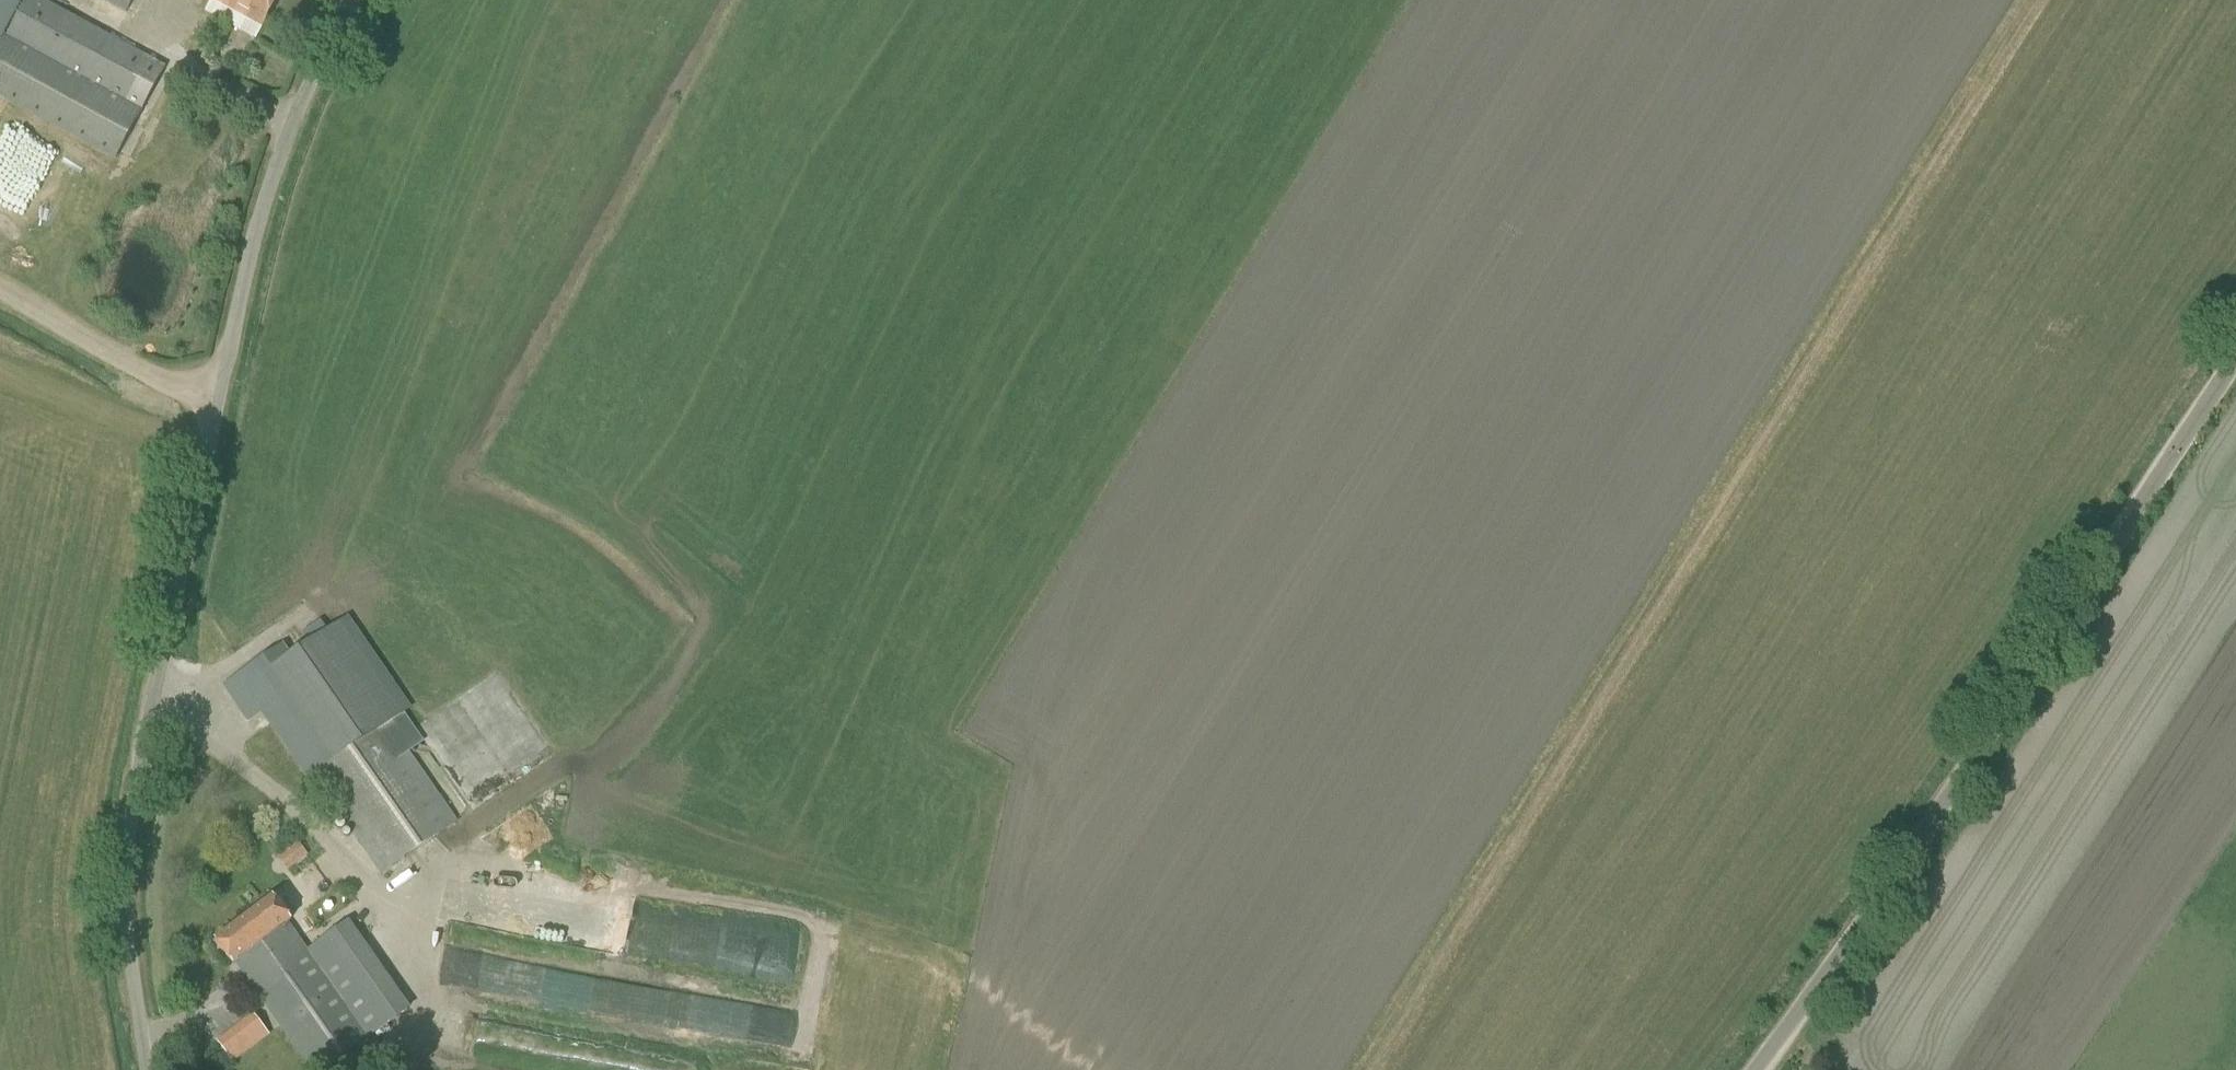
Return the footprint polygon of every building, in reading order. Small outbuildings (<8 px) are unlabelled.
[(43,0),(20,0),(0,37),(0,99),(116,162),(167,67),(111,37),(79,19),(43,0)] [(20,0),(0,0),(0,37),(20,0)] [(132,0),(102,0),(125,13),(132,0)] [(279,0),(210,0),(213,1),(206,13),(255,40),(261,28),(263,29),(279,0)] [(349,616),(285,660),(274,645),(217,685),(240,719),(259,706),(312,783),(316,781),(382,876),(458,823),(391,725),(413,708),(349,616)] [(287,849),(298,863),(308,855),(298,841),(287,849)] [(290,924),(292,922),(273,897),(216,940),(235,965),(309,1069),(325,1069),(412,1010),(349,921),(309,950),(290,924)] [(234,1063),(245,1055),(228,1032),(216,1041),(234,1063)]
